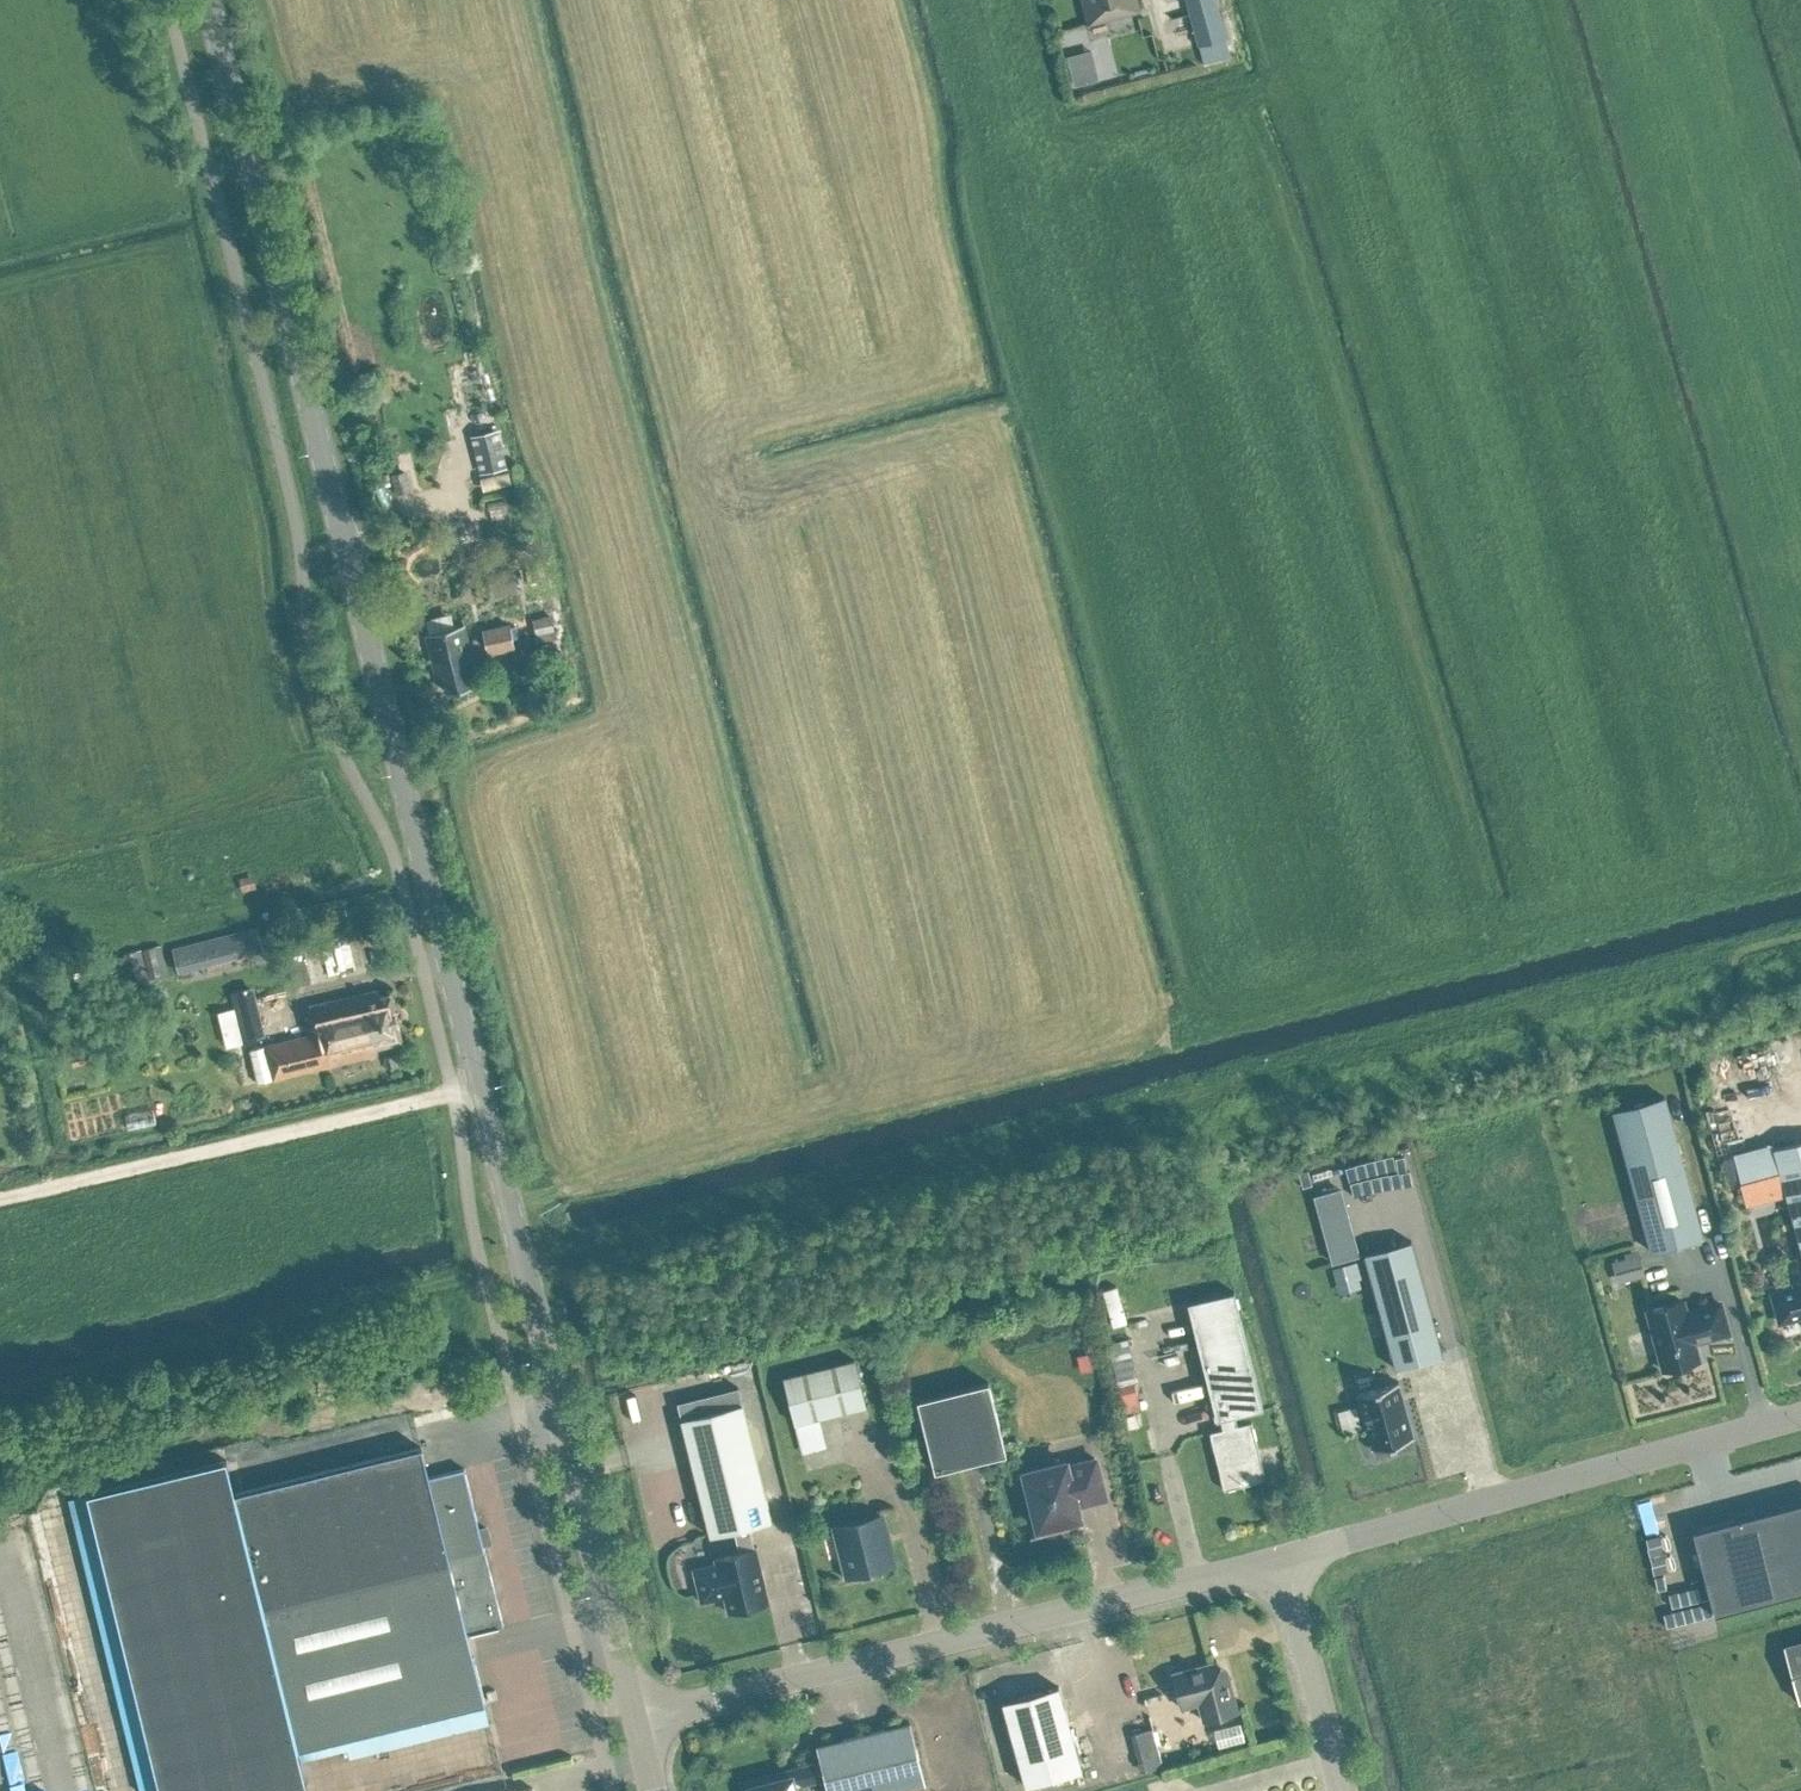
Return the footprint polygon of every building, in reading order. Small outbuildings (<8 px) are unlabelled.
[(1089,22),(1141,9),(1139,0),(1083,0),(1089,22)] [(1229,37),(1219,0),(1186,0),(1193,28),(1198,45),(1229,37)] [(1203,63),(1233,54),(1229,37),(1198,45),(1203,63)] [(1097,52),(1078,56),(1082,75),(1101,71),(1097,52)] [(480,472),(506,466),(497,428),(470,434),(480,472)] [(411,490),(406,469),(390,473),(395,494),(411,490)] [(490,569),(493,589),(519,585),(516,565),(490,569)] [(516,648),(509,620),(482,625),(485,636),(467,639),(463,623),(425,633),(432,658),(439,656),(447,691),(471,685),(468,673),(476,671),(472,657),(516,648)] [(180,969),(264,949),(258,926),(173,946),(180,969)] [(167,973),(160,943),(142,947),(149,977),(167,973)] [(148,977),(141,947),(123,952),(130,982),(148,977)] [(123,984),(115,954),(95,959),(103,989),(123,984)] [(265,1034),(258,1009),(253,986),(230,991),(242,1040),(265,1034)] [(402,1039),(390,992),(380,994),(378,987),(309,1005),(316,1032),(265,1045),(273,1078),(390,1050),(388,1042),(402,1039)] [(75,1063),(92,1060),(90,1050),(73,1053),(75,1063)] [(1650,1250),(1702,1236),(1663,1095),(1611,1109),(1650,1250)] [(1800,1242),(1800,1138),(1776,1145),(1800,1242)] [(1411,1240),(1364,1252),(1395,1367),(1442,1355),(1411,1240)] [(1618,1278),(1646,1272),(1640,1247),(1612,1253),(1618,1278)] [(1363,1257),(1328,1266),(1336,1296),(1371,1287),(1363,1257)] [(1790,1279),(1792,1284),(1768,1290),(1777,1323),(1800,1317),(1800,1318),(1800,1276),(1790,1279)] [(1237,1423),(1235,1414),(1262,1407),(1233,1289),(1187,1301),(1216,1418),(1221,1417),(1223,1427),(1209,1430),(1223,1488),(1265,1478),(1251,1420),(1237,1423)] [(1684,1310),(1682,1300),(1647,1309),(1652,1330),(1650,1331),(1654,1348),(1657,1347),(1663,1368),(1698,1358),(1693,1339),(1707,1335),(1708,1336),(1727,1331),(1719,1301),(1684,1310)] [(1108,1342),(1126,1414),(1141,1410),(1133,1381),(1138,1380),(1127,1337),(1108,1342)] [(794,1422),(865,1404),(854,1358),(783,1376),(794,1422)] [(934,1469),(1006,1452),(988,1380),(917,1398),(934,1469)] [(1398,1381),(1357,1392),(1372,1447),(1413,1436),(1398,1381)] [(738,1385),(677,1400),(681,1417),(710,1534),(733,1528),(739,1551),(714,1557),(717,1567),(694,1573),(700,1600),(723,1595),(727,1610),(768,1600),(756,1547),(754,1548),(749,1525),(771,1519),(742,1402),(738,1385)] [(234,1491),(226,1458),(85,1493),(158,1790),(266,1790),(306,1781),(298,1748),(484,1702),(467,1632),(503,1623),(483,1542),(492,1540),(488,1522),(478,1524),(464,1466),(430,1474),(423,1446),(234,1491)] [(1104,1497),(1094,1456),(1092,1456),(1093,1458),(1067,1465),(1065,1460),(1024,1471),(1039,1532),(1030,1534),(1030,1536),(1071,1526),(1071,1524),(1068,1525),(1067,1519),(1079,1516),(1076,1502),(1102,1495),(1103,1498),(1104,1497)] [(1712,1613),(1800,1589),(1800,1500),(1690,1530),(1712,1613)] [(881,1573),(879,1565),(892,1561),(881,1514),(835,1526),(847,1573),(861,1569),(863,1577),(881,1573)] [(1800,1699),(1800,1638),(1783,1642),(1799,1700),(1800,1699)] [(1237,1709),(1227,1669),(1212,1660),(1172,1671),(1181,1706),(1198,1702),(1202,1718),(1237,1709)] [(1025,1784),(1081,1768),(1058,1685),(1002,1700),(1025,1784)] [(910,1720),(817,1743),(821,1758),(796,1765),(793,1770),(745,1782),(747,1790),(799,1790),(797,1785),(826,1777),(829,1790),(889,1790),(925,1782),(910,1720)] [(1161,1764),(1152,1727),(1130,1733),(1139,1770),(1161,1764)]
